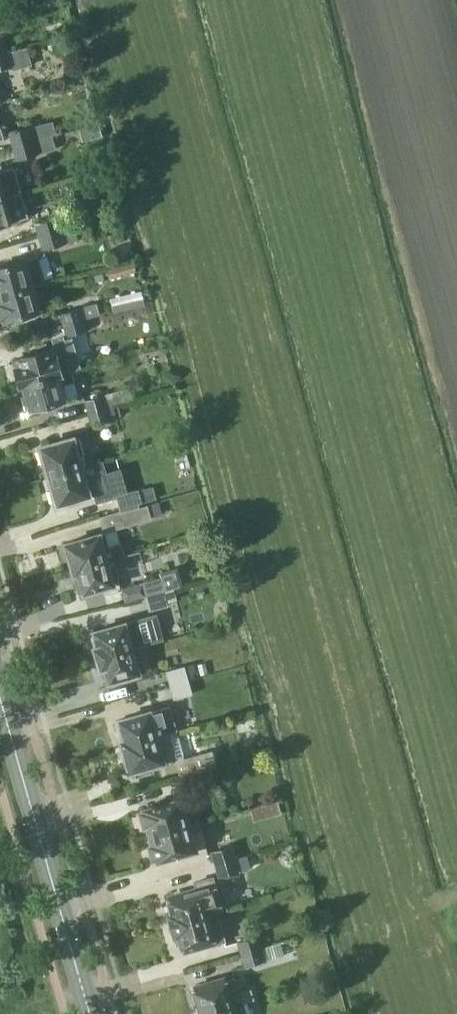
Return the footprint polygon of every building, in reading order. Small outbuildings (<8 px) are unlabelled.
[(9,53),(5,39),(0,41),(0,55),(9,53)] [(0,55),(0,69),(12,66),(13,65),(9,53),(0,55)] [(99,123),(80,129),(83,141),(103,136),(99,123)] [(35,141),(31,127),(9,134),(13,147),(35,141)] [(39,154),(35,141),(13,147),(17,160),(39,154)] [(10,195),(21,192),(14,167),(2,170),(1,164),(0,164),(0,198),(10,195)] [(10,195),(0,198),(0,225),(17,220),(10,195)] [(38,236),(74,225),(71,212),(35,223),(38,236)] [(78,238),(74,225),(38,236),(42,249),(78,238)] [(27,258),(0,266),(0,293),(35,284),(34,284),(44,281),(37,256),(27,258)] [(133,262),(106,270),(108,279),(136,271),(133,262)] [(93,275),(95,282),(105,279),(103,272),(93,275)] [(0,293),(0,314),(1,316),(4,316),(5,318),(41,308),(35,284),(0,293)] [(142,290),(111,298),(114,312),(145,304),(142,290)] [(84,319),(100,315),(97,303),(80,307),(81,308),(60,313),(62,325),(84,319)] [(87,331),(84,319),(62,325),(65,336),(87,331)] [(71,369),(60,372),(56,358),(60,357),(58,347),(15,358),(18,367),(15,368),(19,385),(22,384),(71,370),(71,369)] [(75,382),(71,370),(22,384),(25,395),(22,396),(26,410),(67,399),(63,386),(75,382)] [(114,405),(110,392),(86,399),(89,412),(114,405)] [(122,402),(114,405),(117,417),(125,414),(122,402)] [(117,417),(114,405),(89,412),(93,424),(117,417)] [(87,466),(86,465),(78,436),(41,447),(42,451),(38,452),(46,477),(87,466)] [(86,465),(87,466),(46,477),(53,502),(56,501),(57,505),(94,494),(96,503),(114,498),(104,460),(86,465)] [(141,490),(144,503),(157,499),(153,486),(141,490)] [(127,492),(116,495),(121,510),(121,512),(140,506),(139,506),(139,503),(143,502),(139,489),(127,492)] [(115,529),(152,519),(151,516),(162,513),(159,501),(139,506),(140,506),(121,512),(111,515),(115,529)] [(72,569),(124,554),(121,543),(109,546),(105,532),(65,543),(72,569)] [(127,565),(124,554),(72,569),(73,573),(77,572),(79,580),(75,581),(79,594),(101,588),(102,592),(107,593),(111,593),(116,590),(119,587),(118,583),(119,582),(115,569),(127,565)] [(132,585),(135,599),(145,596),(164,591),(174,588),(183,586),(178,567),(160,572),(161,577),(142,582),(132,585)] [(167,602),(164,591),(145,596),(149,611),(168,606),(167,602)] [(137,645),(134,636),(129,620),(94,630),(95,635),(91,636),(97,657),(147,643),(147,642),(137,645)] [(156,673),(147,643),(97,657),(103,677),(107,676),(108,680),(136,672),(138,679),(156,673)] [(170,685),(190,680),(186,666),(167,671),(170,685)] [(193,694),(190,680),(170,685),(174,699),(193,694)] [(162,734),(159,725),(155,709),(115,720),(119,731),(122,730),(124,738),(121,739),(122,745),(157,736),(162,734)] [(162,734),(157,736),(122,745),(129,770),(134,769),(136,777),(155,771),(152,764),(169,759),(175,758),(180,776),(217,767),(213,750),(185,757),(177,731),(162,735),(162,734)] [(197,791),(217,787),(214,773),(194,778),(197,791)] [(147,835),(199,821),(191,795),(144,808),(144,811),(140,812),(147,835)] [(206,846),(199,821),(147,835),(153,857),(157,856),(158,860),(206,846)] [(215,864),(237,858),(233,845),(211,851),(215,864)] [(247,855),(237,858),(240,870),(251,867),(247,855)] [(237,858),(215,864),(218,876),(240,870),(237,858)] [(167,903),(170,914),(169,915),(172,925),(217,912),(228,909),(220,881),(216,882),(214,877),(195,882),(198,890),(169,898),(170,902),(167,903)] [(172,925),(175,935),(176,935),(180,947),(182,946),(183,950),(214,941),(215,945),(226,942),(224,936),(217,912),(172,925)] [(262,948),(259,936),(237,942),(241,954),(262,948)] [(262,948),(241,954),(244,967),(266,961),(262,948)] [(252,988),(239,991),(235,978),(225,981),(225,979),(193,988),(201,1013),(254,998),(252,988)] [(254,998),(201,1013),(246,1013),(242,1003),(254,999),(254,998)]
